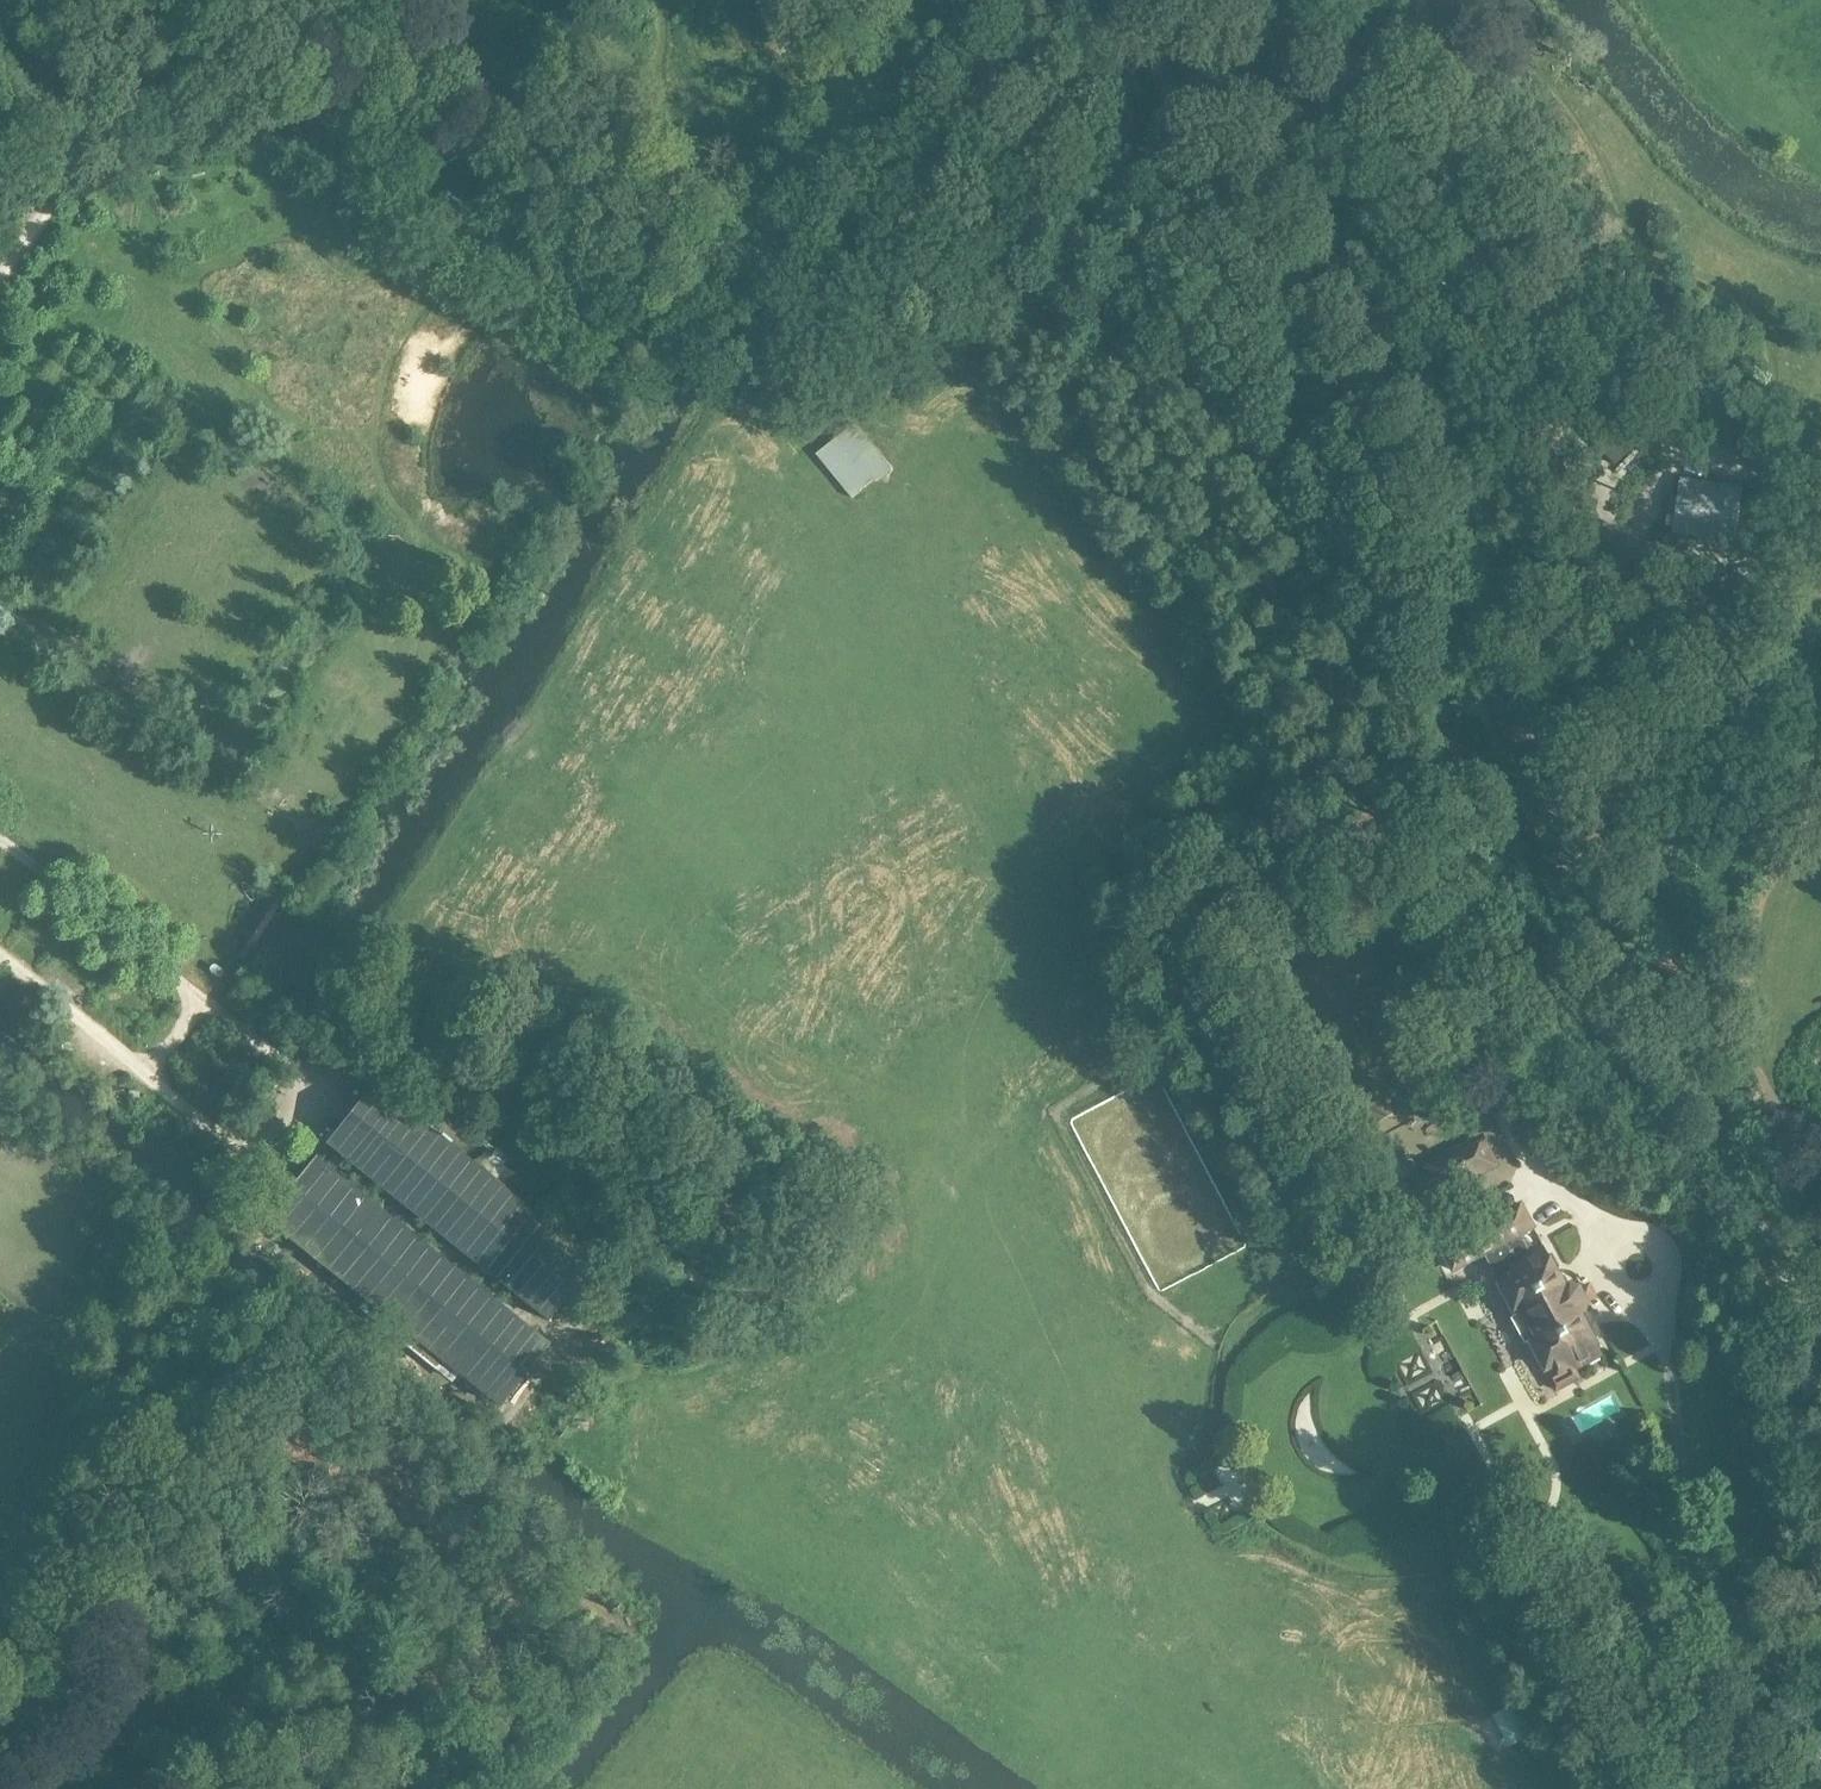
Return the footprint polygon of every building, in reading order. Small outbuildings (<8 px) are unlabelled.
[(1560,406),(1617,465),(1639,444),(1582,385),(1560,406)] [(813,453),(849,497),(871,480),(873,481),(890,468),(852,421),(813,453)] [(1679,478),(1671,533),(1734,541),(1742,486),(1679,478)] [(546,1320),(592,1262),(373,1088),(326,1146),(546,1320)] [(1480,1139),(1432,1166),(1443,1185),(1467,1172),(1470,1177),(1494,1164),(1480,1139)] [(496,1407),(545,1346),(314,1161),(265,1222),(496,1407)] [(1521,1204),(1505,1213),(1441,1248),(1454,1271),(1484,1255),(1499,1283),(1499,1284),(1512,1308),(1552,1381),(1603,1354),(1581,1314),(1585,1311),(1588,1302),(1580,1287),(1571,1285),(1566,1287),(1544,1247),(1531,1254),(1521,1234),(1533,1227),(1521,1204)] [(1491,1717),(1505,1742),(1528,1729),(1514,1704),(1491,1717)]
